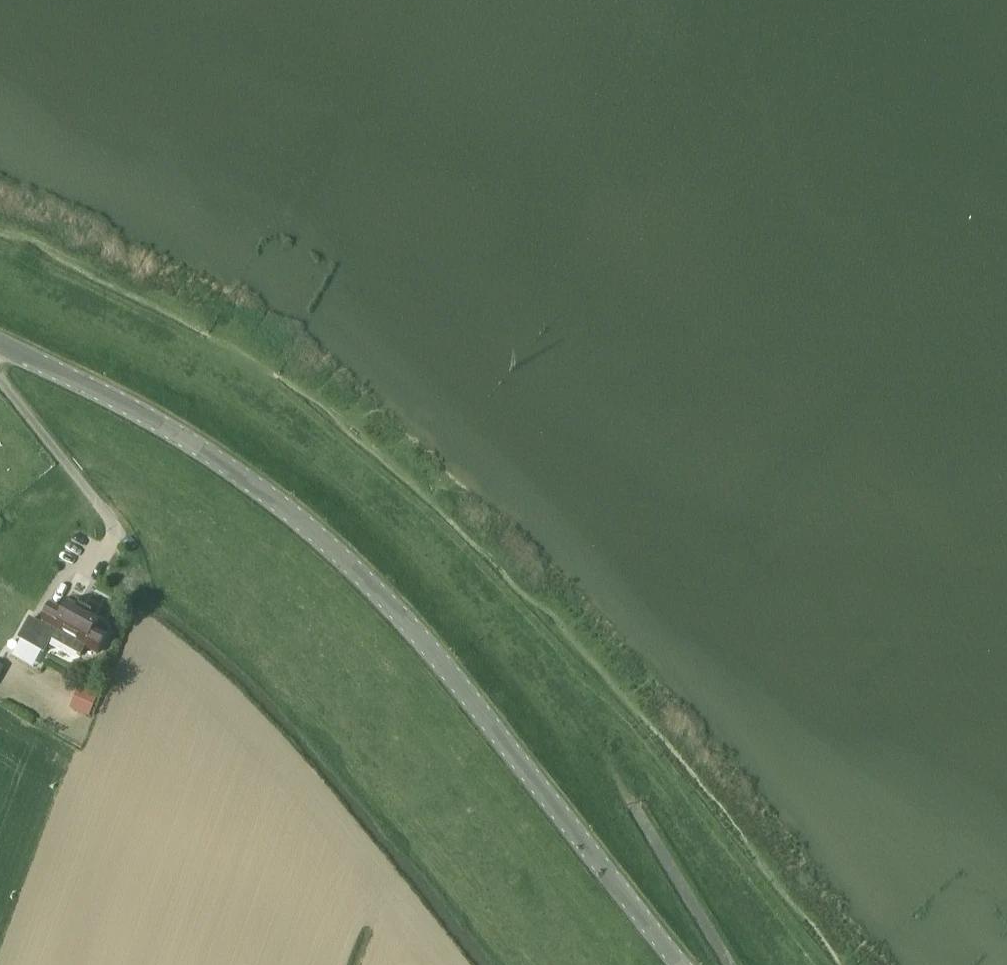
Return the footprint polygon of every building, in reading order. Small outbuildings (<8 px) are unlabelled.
[(107,636),(95,629),(100,620),(70,603),(65,612),(52,605),(42,624),(43,625),(42,627),(29,620),(18,640),(43,654),(51,641),(80,657),(85,648),(96,655),(107,636)]
